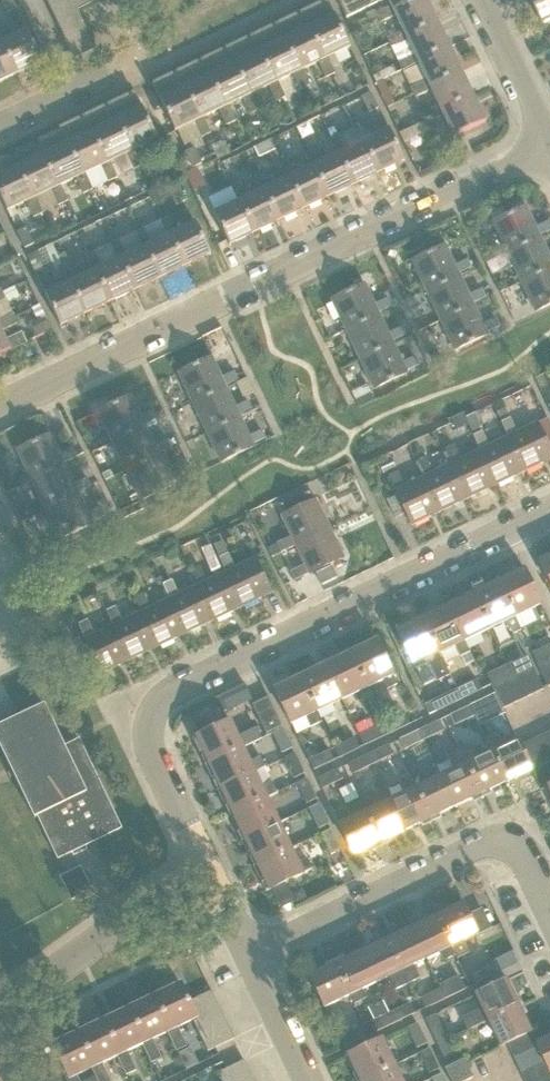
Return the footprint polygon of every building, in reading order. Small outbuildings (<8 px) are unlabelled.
[(17,8),(13,0),(2,0),(8,12),(17,8)] [(347,17),(382,0),(339,0),(347,17)] [(428,0),(418,0),(393,12),(390,5),(374,13),(379,23),(394,16),(402,31),(405,37),(438,21),(428,0)] [(393,12),(418,0),(388,0),(390,5),(393,12)] [(542,24),(549,20),(549,0),(531,0),(542,24)] [(318,63),(325,78),(335,73),(328,58),(350,47),(335,15),(310,27),(325,59),(318,63)] [(414,56),(417,62),(450,46),(438,21),(405,37),(402,31),(387,38),(392,48),(406,41),(414,56)] [(18,74),(2,41),(6,37),(0,25),(0,83),(18,74)] [(318,63),(325,59),(310,27),(285,39),(300,71),(293,74),(301,89),(310,85),(303,70),(318,63)] [(18,74),(43,62),(26,28),(6,37),(2,41),(18,74)] [(293,74),(300,71),(285,39),(260,51),(275,83),(269,86),(276,101),(285,97),(278,82),(293,74)] [(418,66),(426,81),(429,87),(462,71),(450,46),(417,62),(414,56),(399,63),(403,73),(418,66)] [(260,51),(235,63),(250,95),(244,98),(251,113),(260,109),(253,94),(269,86),(275,83),(260,51)] [(244,98),(250,95),(235,63),(210,75),(225,107),(219,110),(226,126),(235,121),(228,106),(244,98)] [(437,105),(440,112),(474,96),(462,71),(429,87),(426,81),(411,88),(415,97),(430,90),(437,105)] [(219,110),(225,107),(210,75),(185,87),(200,119),(194,123),(201,138),(210,134),(203,118),(219,110)] [(160,99),(176,131),(194,123),(200,119),(185,87),(160,99)] [(372,93),(362,98),(370,116),(381,111),(372,93)] [(486,122),(474,96),(440,112),(437,105),(422,112),(427,122),(442,116),(452,137),(486,122)] [(142,107),(117,119),(132,151),(126,154),(133,169),(143,165),(135,149),(157,139),(142,107)] [(126,154),(132,151),(117,119),(92,131),(107,162),(101,166),(109,181),(118,177),(110,161),(126,154)] [(355,127),(362,142),(346,150),(339,153),(355,185),(380,173),(364,141),(371,138),(363,123),(355,127)] [(371,138),(364,141),(380,173),(405,161),(390,130),(371,138)] [(101,166),(107,162),(92,131),(67,143),(82,175),(76,178),(83,194),(93,189),(86,173),(101,166)] [(321,162),(314,165),(330,197),(355,185),(339,153),(346,150),(339,135),(329,139),(336,155),(321,162)] [(217,142),(211,146),(218,160),(221,159),(231,154),(227,145),(217,142)] [(76,178),(82,175),(67,143),(42,155),(57,187),(51,190),(58,205),(67,201),(60,186),(76,178)] [(297,173),(289,177),(305,209),(330,197),(314,165),(321,162),(314,146),(305,150),(312,166),(297,173)] [(196,147),(185,152),(194,170),(204,165),(196,147)] [(43,213),(35,197),(51,190),(57,187),(42,155),(17,167),(32,199),(26,201),(34,217),(43,213)] [(287,178),(272,185),(264,189),(280,221),(305,209),(289,177),(297,173),(289,158),(279,163),(287,178)] [(32,199),(17,167),(0,175),(0,195),(7,210),(26,201),(32,199)] [(247,197),(239,201),(255,233),(280,221),(264,189),(272,185),(265,170),(255,175),(262,190),(247,197)] [(237,202),(214,213),(230,245),(255,233),(239,201),(247,197),(240,182),(229,187),(237,202)] [(187,203),(179,185),(168,190),(177,208),(187,203)] [(540,237),(526,207),(492,223),(507,253),(540,237)] [(161,278),(186,266),(171,235),(177,231),(170,216),(160,221),(167,236),(153,243),(145,247),(161,278)] [(549,230),(549,224),(548,220),(536,226),(540,235),(549,230)] [(186,266),(211,254),(195,222),(177,231),(171,235),(186,266)] [(27,226),(16,231),(25,249),(35,244),(27,226)] [(136,290),(161,278),(145,247),(153,243),(145,228),(135,233),(143,248),(128,255),(120,258),(136,290)] [(521,282),(549,268),(549,257),(540,237),(507,253),(521,282)] [(111,302),(136,290),(120,258),(128,255),(120,240),(110,245),(117,260),(102,267),(95,270),(111,302)] [(459,275),(445,245),(411,261),(426,291),(459,275)] [(86,314),(91,312),(111,302),(95,270),(102,267),(95,252),(86,257),(93,271),(77,278),(70,282),(86,314)] [(460,273),(471,267),(467,259),(455,265),(460,273)] [(61,326),(86,314),(70,282),(77,278),(70,264),(61,268),(68,284),(45,294),(61,326)] [(535,312),(549,305),(549,268),(521,282),(535,312)] [(426,291),(440,321),(473,304),(459,275),(426,291)] [(379,314),(365,284),(332,300),(346,330),(379,314)] [(15,286),(3,292),(6,298),(8,301),(19,296),(15,286)] [(474,303),(485,297),(481,288),(469,294),(474,303)] [(380,312),(391,306),(387,298),(375,303),(380,312)] [(440,321),(454,351),(488,334),(473,304),(440,321)] [(2,330),(18,323),(13,313),(0,319),(0,325),(2,330)] [(346,330),(360,359),(393,343),(379,314),(346,330)] [(488,332),(499,326),(495,318),(484,323),(488,332)] [(33,329),(38,338),(53,331),(48,322),(33,329)] [(0,325),(0,355),(12,350),(27,342),(22,332),(7,339),(2,330),(0,325)] [(393,341),(405,336),(401,327),(389,332),(393,341)] [(360,359),(374,389),(407,373),(393,343),(360,359)] [(407,371),(419,365),(415,356),(403,362),(407,371)] [(226,387),(211,357),(178,373),(192,403),(226,387)] [(226,385),(238,380),(234,371),(222,376),(226,385)] [(355,390),(352,392),(355,398),(356,401),(359,407),(364,404),(375,399),(368,384),(355,390)] [(192,403),(206,432),(240,417),(226,387),(192,403)] [(145,426),(131,396),(98,411),(113,441),(145,426)] [(240,414),(252,409),(248,400),(236,405),(240,414)] [(145,424),(157,418),(153,409),(141,415),(145,424)] [(462,413),(452,418),(458,430),(468,425),(464,418),(462,413)] [(206,432),(220,462),(254,447),(240,417),(206,432)] [(525,471),(549,459),(549,450),(537,423),(516,433),(510,419),(500,423),(507,437),(508,436),(525,471)] [(113,441),(126,471),(159,455),(145,426),(113,441)] [(253,444),(265,438),(261,430),(249,435),(253,444)] [(480,450),(497,484),(525,471),(508,436),(507,437),(488,446),(482,432),(473,436),(480,450)] [(64,464),(50,434),(16,451),(31,481),(64,464)] [(160,453),(172,447),(167,438),(156,444),(160,453)] [(445,449),(451,464),(452,463),(469,498),(497,484),(480,450),(460,459),(453,445),(445,449)] [(65,462),(77,457),(73,448),(61,454),(65,462)] [(126,471),(141,501),(173,485),(159,455),(126,471)] [(424,477),(441,511),(469,498),(452,463),(451,464),(432,473),(425,459),(417,463),(424,477)] [(31,481),(45,510),(78,494),(64,464),(31,481)] [(173,482),(185,476),(181,468),(169,473),(173,482)] [(404,486),(397,472),(389,476),(412,525),(441,511),(424,477),(404,486)] [(79,492),(91,486),(87,477),(75,483),(79,492)] [(303,488),(279,499),(285,511),(309,500),(303,488)] [(45,510),(59,540),(93,524),(78,494),(45,510)] [(281,553),(296,546),(296,545),(330,529),(316,500),(282,516),(292,537),(269,548),(273,557),(281,553)] [(93,521),(105,516),(101,507),(89,512),(93,521)] [(296,545),(296,546),(305,564),(290,571),(295,581),(315,572),(331,564),(344,558),(330,529),(296,545)] [(227,572),(227,573),(242,606),(271,593),(255,559),(237,568),(230,553),(221,558),(227,572)] [(539,559),(549,582),(549,553),(539,559)] [(331,564),(315,572),(322,585),(338,578),(331,564)] [(523,566),(497,579),(515,617),(541,604),(523,566)] [(193,571),(200,586),(199,586),(214,620),(242,606),(227,573),(209,581),(202,567),(193,571)] [(521,629),(515,617),(497,579),(472,591),(490,629),(505,622),(508,629),(514,632),(521,629)] [(171,599),(170,599),(186,633),(214,620),(199,586),(181,595),(174,581),(165,585),(171,599)] [(109,591),(100,595),(105,604),(113,600),(109,591)] [(490,629),(472,591),(446,603),(465,641),(490,629)] [(186,633),(170,599),(152,608),(146,594),(137,598),(143,612),(142,612),(158,646),(186,633)] [(465,641),(446,603),(421,615),(439,653),(454,646),(460,657),(470,652),(465,641)] [(115,626),(114,626),(130,660),(158,646),(142,612),(124,621),(118,607),(108,612),(115,626)] [(421,615),(395,627),(413,665),(428,658),(439,680),(450,675),(439,653),(421,615)] [(130,660),(114,626),(96,635),(90,620),(79,626),(101,673),(130,660)] [(368,687),(383,680),(387,689),(397,684),(393,675),(375,637),(349,649),(368,687)] [(549,656),(549,643),(532,652),(537,662),(549,656)] [(349,649),(324,662),(342,699),(368,687),(349,649)] [(528,654),(507,664),(512,675),(520,671),(533,665),(528,654)] [(535,663),(546,686),(549,685),(549,658),(549,656),(537,662),(535,663)] [(299,674),(317,711),(342,699),(324,662),(299,674)] [(492,684),(505,678),(512,675),(507,664),(487,673),(491,683),(492,684)] [(520,671),(531,694),(544,688),(533,665),(520,671)] [(520,671),(512,675),(505,678),(516,701),(531,694),(520,671)] [(322,722),(317,711),(299,674),(273,686),(291,724),(295,733),(310,725),(311,727),(322,722)] [(477,678),(457,688),(462,699),(483,689),(477,678)] [(493,694),(498,704),(500,709),(516,701),(505,678),(492,684),(491,683),(489,684),(493,693),(493,694)] [(452,690),(432,700),(437,711),(457,701),(452,690)] [(498,704),(493,694),(493,693),(476,702),(480,712),(498,704)] [(283,725),(268,696),(253,703),(267,733),(283,725)] [(470,704),(451,714),(456,724),(475,714),(470,704)] [(35,817),(37,816),(58,859),(121,828),(79,740),(64,747),(45,705),(19,718),(0,727),(0,744),(35,817)] [(0,711),(0,727),(19,718),(15,708),(13,705),(0,711)] [(406,713),(385,723),(390,733),(411,723),(406,713)] [(419,729),(424,739),(444,730),(439,719),(419,729)] [(205,765),(243,747),(262,737),(257,726),(237,735),(230,721),(193,739),(205,765)] [(380,724),(360,735),(365,745),(385,735),(380,724)] [(289,747),(280,729),(272,733),(280,751),(289,747)] [(400,738),(405,749),(424,739),(419,729),(400,738)] [(485,737),(491,751),(506,782),(532,770),(520,746),(517,739),(503,745),(497,731),(485,737)] [(549,761),(549,740),(547,733),(534,739),(545,763),(549,761)] [(340,757),(360,748),(355,737),(335,746),(340,757)] [(532,770),(545,763),(534,739),(520,746),(532,770)] [(369,754),(373,763),(394,754),(389,744),(369,754)] [(467,745),(459,749),(481,794),(506,782),(491,751),(474,760),(467,745)] [(217,790),(255,772),(243,747),(205,765),(217,790)] [(454,769),(441,775),(456,806),(481,794),(459,749),(447,755),(454,769)] [(330,751),(310,760),(314,769),(335,760),(330,751)] [(301,773),(293,754),(283,758),(292,777),(301,773)] [(373,763),(369,754),(349,763),(356,776),(360,779),(377,771),(373,763)] [(338,767),(318,777),(323,788),(344,778),(338,767)] [(229,815),(267,797),(277,793),(272,781),(261,786),(255,772),(217,790),(229,815)] [(404,793),(390,800),(402,824),(405,830),(430,818),(416,787),(410,775),(398,780),(404,793)] [(430,818),(456,806),(441,775),(416,787),(430,818)] [(304,802),(313,798),(304,778),(295,783),(304,802)] [(371,792),(358,798),(380,842),(405,830),(390,800),(378,806),(371,792)] [(241,841),(279,823),(267,797),(229,815),(241,841)] [(353,817),(339,824),(354,855),(380,842),(358,798),(347,803),(353,817)] [(317,829),(326,824),(316,804),(307,808),(317,829)] [(241,841),(253,866),(291,848),(279,823),(241,841)] [(329,855),(338,850),(329,831),(319,835),(329,855)] [(253,866),(266,892),(313,869),(307,857),(298,862),(291,848),(253,866)] [(88,891),(77,869),(58,878),(69,900),(88,891)] [(296,888),(288,892),(294,904),(306,898),(303,890),(296,888)] [(451,909),(436,916),(451,947),(455,956),(457,959),(469,953),(464,941),(478,934),(463,903),(451,909)] [(451,947),(436,916),(412,928),(426,959),(440,953),(444,961),(455,956),(451,947)] [(426,959),(412,928),(386,940),(407,984),(420,977),(414,965),(426,959)] [(386,940),(361,952),(376,983),(390,977),(396,989),(407,984),(386,940)] [(351,995),(376,983),(361,952),(336,964),(351,995)] [(325,1008),(351,995),(336,964),(310,976),(325,1008)] [(473,984),(493,974),(488,966),(469,975),(473,984)] [(439,985),(441,989),(445,998),(462,990),(456,977),(439,985)] [(468,1030),(487,1021),(519,1006),(506,980),(475,995),(481,1008),(462,1018),(468,1030)] [(190,1015),(184,1003),(189,1001),(181,983),(154,996),(171,1031),(167,1033),(176,1051),(187,1046),(178,1028),(193,1021),(190,1015)] [(441,989),(419,999),(424,1008),(445,998),(441,989)] [(190,1015),(217,1003),(211,991),(189,1001),(184,1003),(190,1015)] [(153,1040),(167,1033),(171,1031),(154,996),(128,1008),(145,1043),(143,1044),(151,1062),(161,1057),(153,1040)] [(373,1022),(369,1024),(375,1035),(397,1024),(392,1013),(389,1015),(383,1002),(367,1010),(373,1022)] [(217,1003),(190,1015),(193,1021),(196,1027),(222,1015),(217,1003)] [(397,1024),(415,1015),(410,1004),(392,1013),(397,1024)] [(531,1032),(519,1006),(487,1021),(500,1047),(531,1032)] [(128,1051),(143,1044),(145,1043),(128,1008),(102,1021),(119,1056),(118,1056),(126,1074),(137,1069),(128,1051)] [(202,1040),(228,1027),(222,1015),(196,1027),(202,1040)] [(424,1019),(434,1040),(444,1035),(434,1015),(424,1019)] [(111,1080),(102,1064),(118,1056),(119,1056),(102,1021),(77,1033),(93,1068),(92,1069),(98,1080),(111,1080)] [(415,1048),(425,1043),(416,1023),(406,1028),(415,1048)] [(228,1027),(202,1040),(207,1052),(234,1039),(228,1027)] [(342,1048),(361,1038),(356,1028),(337,1038),(342,1048)] [(507,1043),(513,1058),(538,1046),(536,1043),(531,1032),(500,1047),(507,1043)] [(92,1069),(93,1068),(77,1033),(53,1044),(68,1076),(65,1077),(67,1080),(80,1080),(77,1076),(92,1069)] [(453,1054),(444,1035),(434,1040),(443,1059),(453,1054)] [(536,1043),(538,1046),(544,1060),(549,1072),(549,1037),(536,1043)] [(356,1080),(361,1080),(395,1065),(383,1039),(345,1057),(356,1080)] [(538,1046),(513,1058),(520,1072),(544,1060),(538,1046)] [(427,1073),(437,1068),(428,1048),(418,1052),(427,1073)] [(451,1080),(467,1080),(473,1078),(464,1059),(445,1068),(451,1080)] [(244,1060),(217,1073),(220,1080),(231,1080),(250,1072),(244,1060)] [(525,1080),(536,1080),(549,1075),(549,1072),(544,1060),(520,1072),(525,1080)] [(395,1065),(361,1080),(403,1080),(395,1065)] [(231,1080),(254,1080),(250,1072),(231,1080)] [(440,1073),(430,1078),(431,1080),(444,1080),(440,1073)]
